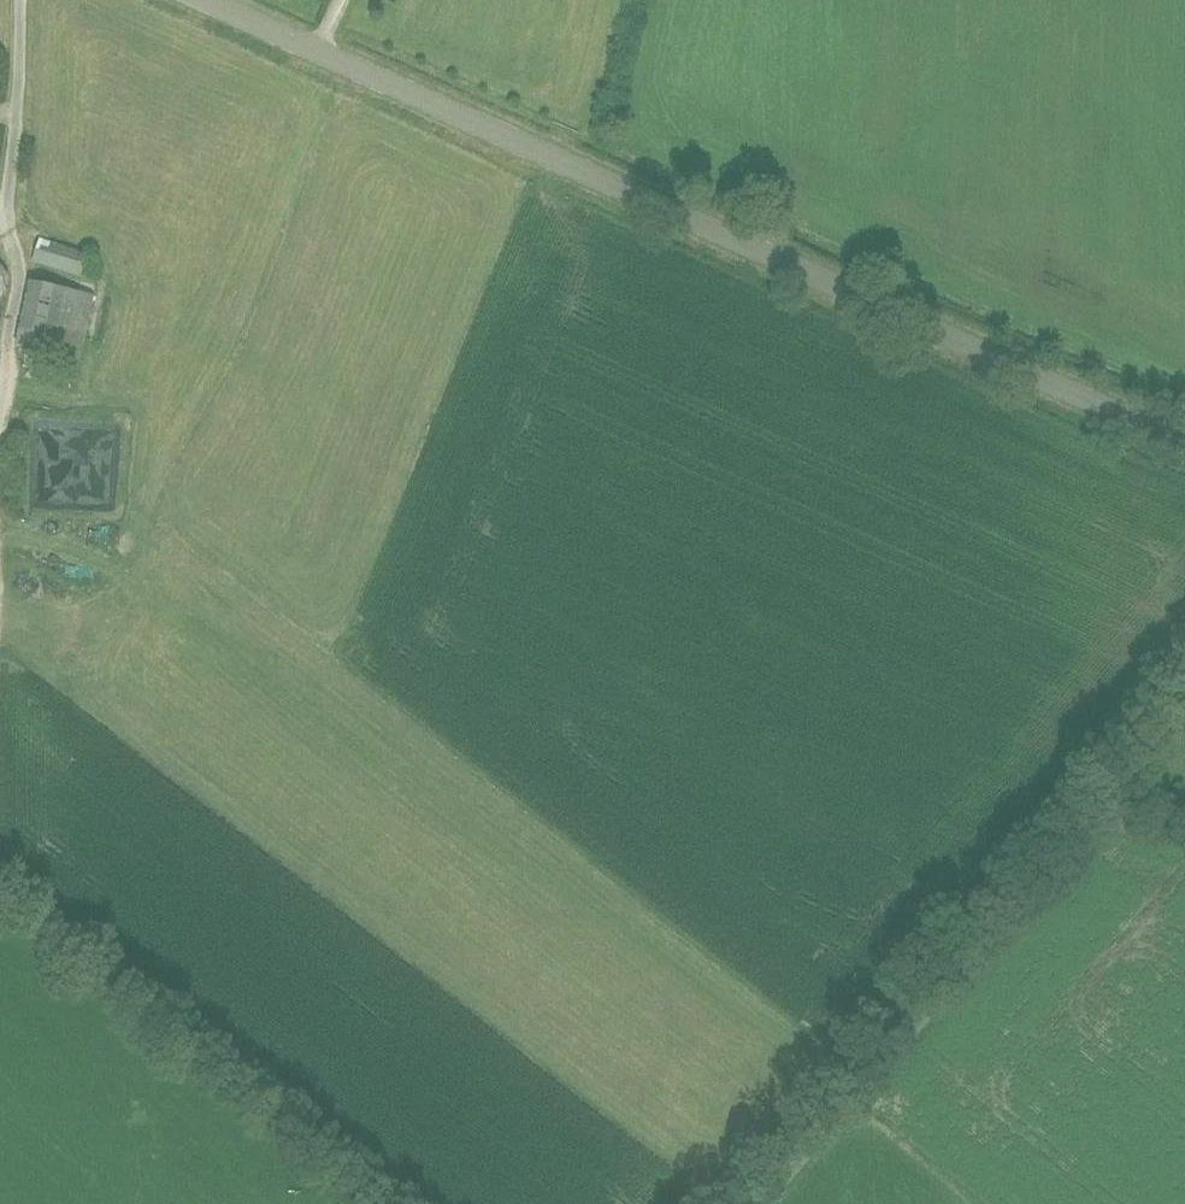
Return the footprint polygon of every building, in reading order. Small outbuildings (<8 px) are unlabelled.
[(87,255),(32,237),(25,258),(80,275),(87,255)] [(20,289),(14,348),(79,355),(85,296),(20,289)]
